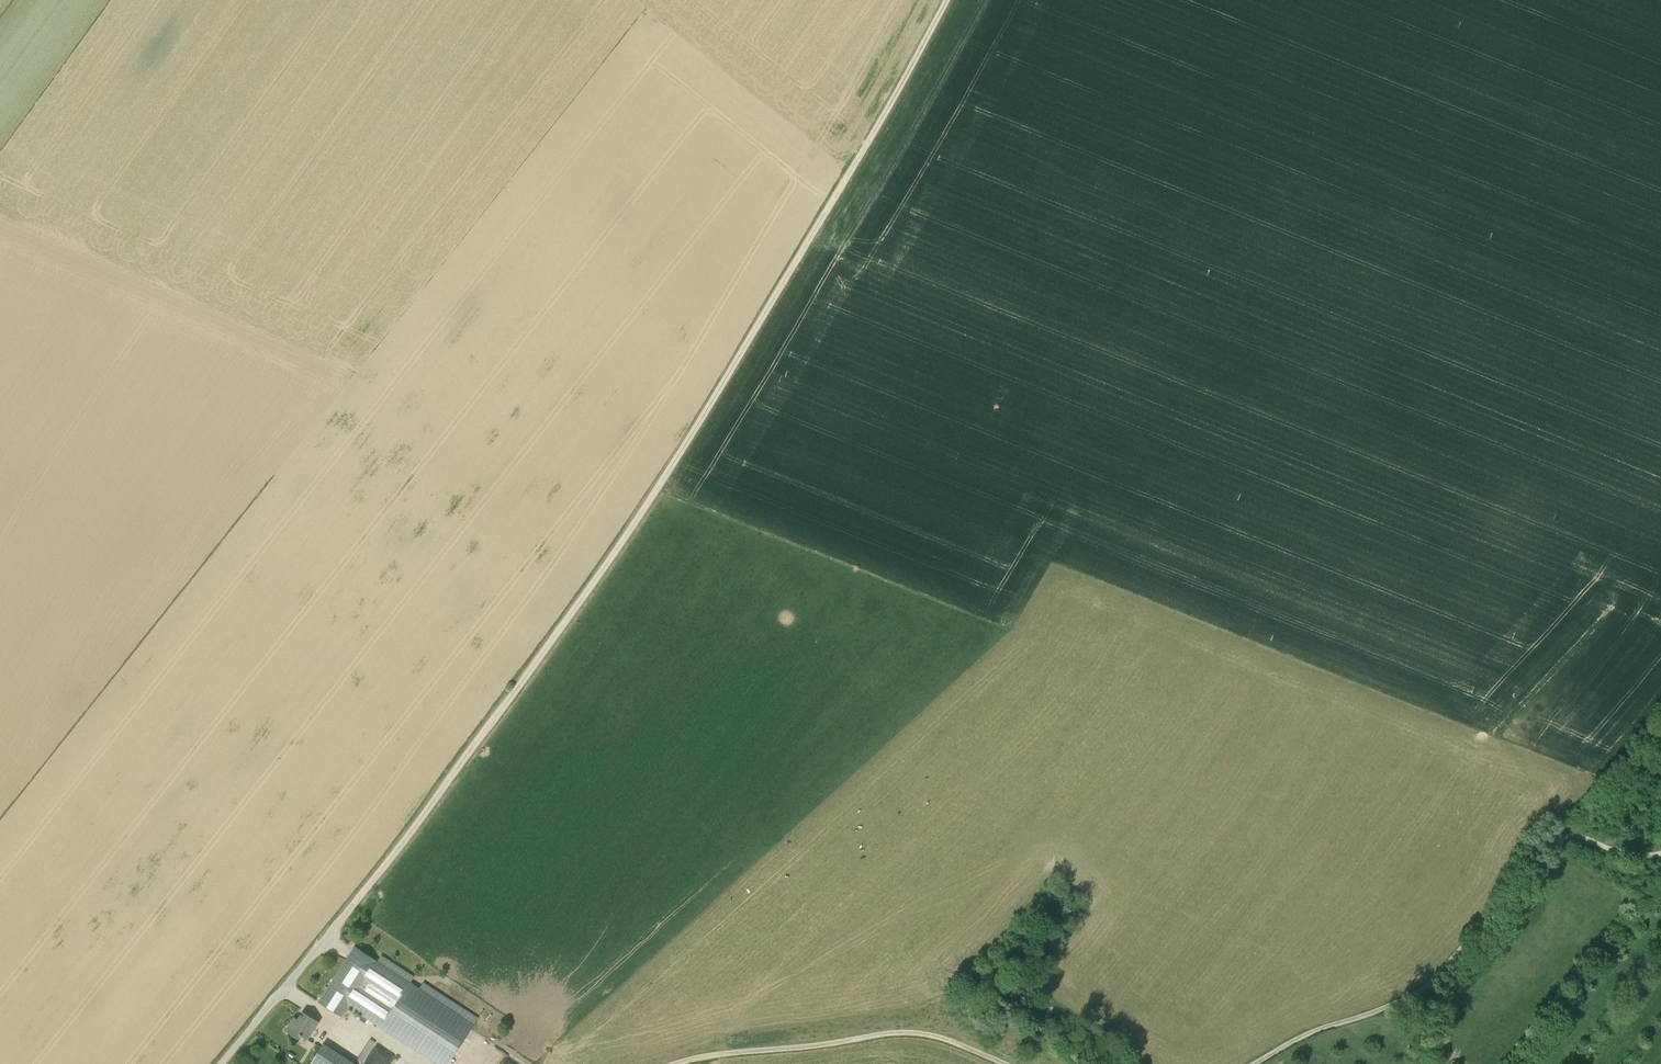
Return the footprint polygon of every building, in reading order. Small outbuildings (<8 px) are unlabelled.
[(355,946),(349,956),(319,1002),(342,1017),(349,1006),(381,1027),(399,1001),(390,995),(402,976),(355,946)] [(434,1062),(438,1063),(449,1063),(455,1055),(460,1059),(462,1055),(457,1052),(461,1045),(467,1048),(469,1045),(463,1042),(464,1040),(469,1044),(472,1041),(467,1037),(473,1028),(478,1031),(480,1028),(475,1024),(476,1023),(412,982),(382,1027),(434,1062)] [(291,1022),(286,1030),(298,1038),(300,1034),(308,1039),(319,1021),(303,1011),(295,1024),(291,1022)] [(324,1043),(310,1063),(356,1063),(324,1043)] [(395,1055),(374,1045),(365,1063),(391,1063),(395,1055)]
